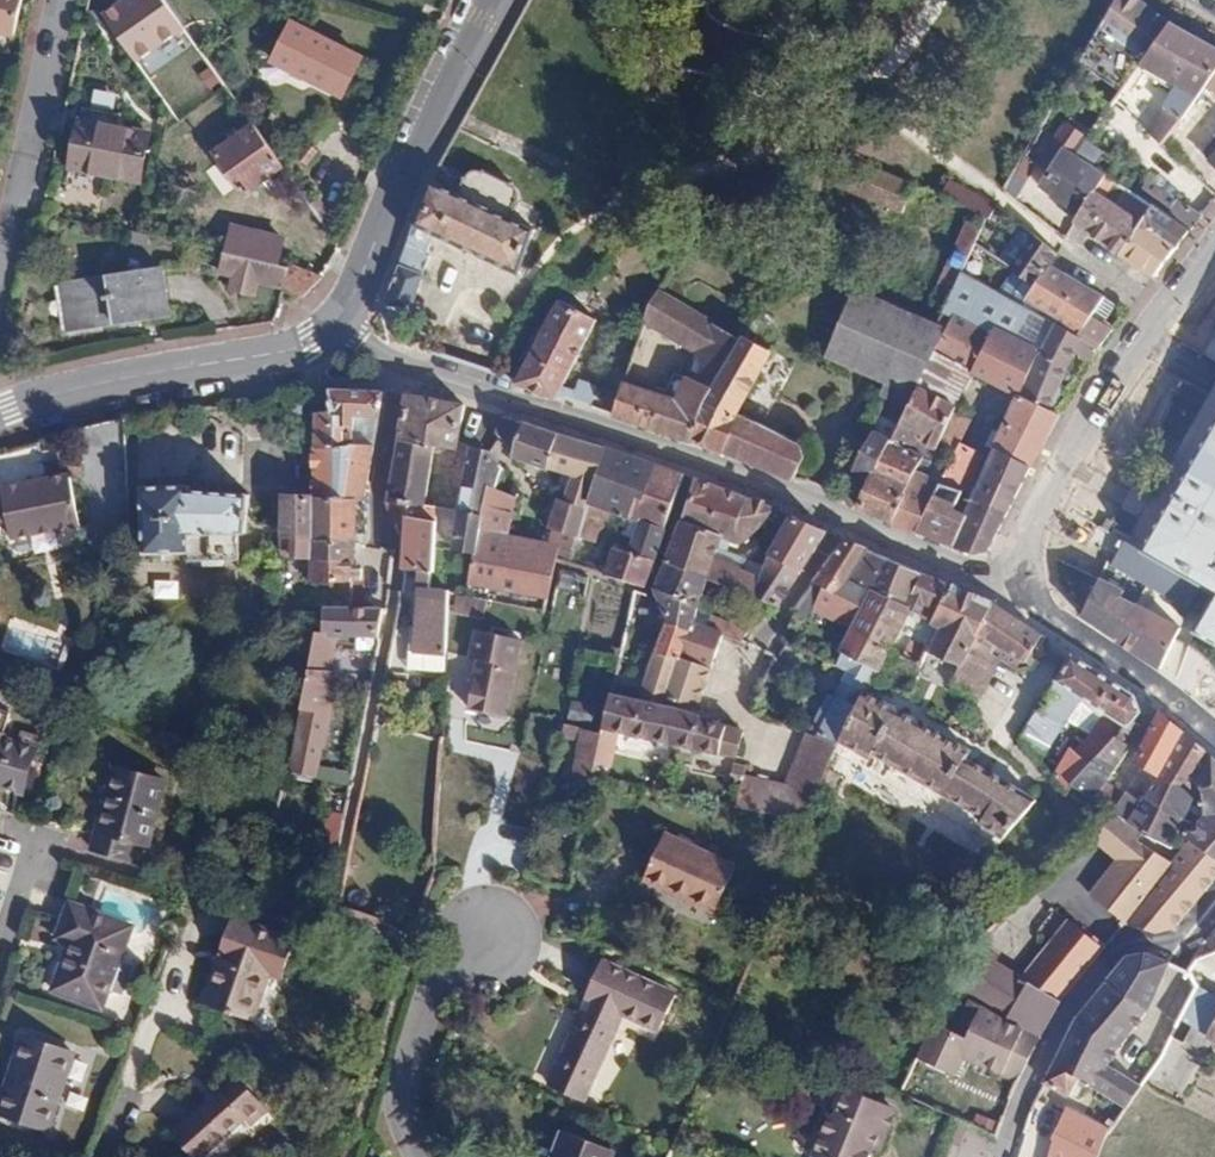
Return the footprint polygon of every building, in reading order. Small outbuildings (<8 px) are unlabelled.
[(12,36),(21,0),(0,0),(0,33),(12,36)] [(1136,0),(1117,0),(1074,73),(1089,83),(1092,79),(1116,95),(1138,64),(1168,22),(1136,0)] [(1168,22),(1138,64),(1177,85),(1146,133),(1159,145),(1180,120),(1181,121),(1204,88),(1214,72),(1214,48),(1168,22)] [(342,98),(363,58),(292,23),(271,63),(342,98)] [(1204,88),(1214,94),(1214,72),(1204,88)] [(140,182),(149,136),(81,122),(71,168),(140,182)] [(1039,187),(1078,217),(1095,191),(1104,176),(1092,168),(1074,157),(1084,140),(1086,137),(1068,125),(1052,147),(1061,152),(1039,187)] [(280,163),(253,126),(239,136),(235,130),(223,138),(228,144),(213,154),(242,196),(282,167),(280,163)] [(1205,149),(1205,158),(1214,168),(1214,137),(1205,149)] [(1101,152),(1084,140),(1074,157),(1092,168),(1101,152)] [(318,152),(312,148),(306,143),(294,159),(306,167),(318,152)] [(1187,169),(1159,145),(1149,156),(1176,182),(1187,169)] [(825,151),(800,202),(816,208),(828,185),(902,213),(914,185),(825,151)] [(1004,190),(1013,197),(1032,161),(1024,156),(1004,190)] [(398,341),(399,341),(424,274),(421,273),(427,255),(426,254),(432,240),(434,235),(454,244),(517,274),(533,235),(507,222),(518,201),(519,197),(517,194),(515,191),(496,182),(477,172),(474,172),(470,172),(466,175),(456,198),(429,185),(423,198),(385,298),(398,341)] [(1118,257),(1153,278),(1190,231),(1140,199),(1104,176),(1095,191),(1141,221),(1118,257)] [(1151,183),(1140,199),(1190,231),(1203,215),(1151,183)] [(1078,217),(1074,225),(1118,257),(1141,221),(1095,191),(1078,217)] [(316,200),(309,205),(321,222),(328,217),(316,200)] [(232,227),(226,251),(278,266),(284,241),(232,227)] [(1013,269),(1034,284),(1036,285),(1049,265),(1057,254),(1032,235),(1010,267),(1013,269)] [(222,270),(282,287),(289,269),(278,266),(226,251),(222,270)] [(1054,325),(1097,349),(1114,328),(1092,315),(1102,298),(1049,265),(1036,285),(1034,284),(1025,301),(1057,320),(1054,325)] [(282,287),(281,288),(303,297),(321,278),(289,267),(289,269),(282,287)] [(73,283),(80,331),(171,316),(163,269),(73,283)] [(1000,294),(1022,307),(1025,301),(1034,284),(1013,269),(1000,294)] [(955,310),(1037,357),(1054,325),(1022,307),(1000,294),(961,271),(937,322),(947,327),(955,310)] [(742,337),(757,313),(699,281),(684,305),(712,322),(742,337)] [(68,333),(80,331),(73,283),(60,285),(68,333)] [(661,335),(675,299),(660,290),(643,324),(661,335)] [(917,387),(947,327),(937,322),(935,326),(855,291),(826,356),(886,381),(914,393),(917,387)] [(714,383),(742,337),(712,322),(684,305),(675,299),(661,335),(696,355),(675,399),(623,383),(619,394),(612,414),(689,440),(714,383)] [(556,394),(560,387),(596,322),(559,301),(538,338),(532,335),(518,360),(524,364),(514,382),(513,383),(553,399),(556,394)] [(973,373),(1020,397),(1037,357),(955,310),(947,327),(917,387),(956,407),(973,373)] [(1075,355),(1089,363),(1097,349),(1054,325),(1037,357),(1020,397),(1049,410),(1063,375),(1075,355)] [(720,452),(736,413),(770,352),(742,337),(714,383),(689,440),(719,455),(720,452)] [(612,414),(619,394),(577,380),(573,391),(570,399),(612,414)] [(888,400),(906,409),(914,393),(886,381),(879,396),(888,400)] [(1144,508),(1125,542),(1201,586),(1214,593),(1214,568),(1210,565),(1214,555),(1214,385),(1144,508)] [(570,399),(573,391),(560,387),(556,394),(570,399)] [(953,412),(956,407),(917,387),(914,393),(906,409),(890,441),(920,457),(930,435),(939,440),(953,412)] [(383,395),(330,391),(330,411),(314,414),(314,446),(350,447),(355,417),(379,418),(383,395)] [(456,450),(458,441),(464,406),(407,396),(399,440),(434,446),(456,450)] [(968,514),(998,528),(1028,469),(1059,415),(1049,410),(1020,397),(968,514)] [(970,421),(953,412),(939,440),(956,448),(958,444),(970,421)] [(720,452),(792,481),(805,457),(798,443),(736,413),(720,452)] [(373,447),(379,418),(355,417),(350,447),(373,447)] [(496,430),(495,432),(513,451),(512,456),(549,470),(571,476),(563,500),(558,498),(548,527),(558,530),(579,537),(605,449),(500,417),(496,430)] [(840,499),(888,522),(920,457),(890,441),(873,431),(840,499)] [(914,534),(915,532),(941,480),(956,448),(939,440),(930,435),(920,457),(888,522),(914,534)] [(35,440),(2,448),(4,458),(37,450),(35,440)] [(424,504),(434,446),(399,440),(387,502),(393,524),(405,523),(406,516),(408,500),(424,504)] [(941,480),(961,490),(981,456),(958,444),(956,448),(941,480)] [(350,447),(314,446),(313,496),(355,499),(363,500),(373,447),(350,447)] [(0,488),(0,521),(8,518),(12,539),(80,523),(68,472),(43,477),(37,450),(4,458),(2,448),(0,449),(0,488)] [(605,449),(579,537),(571,565),(644,588),(682,476),(605,449)] [(482,459),(472,453),(461,511),(454,549),(475,554),(477,545),(480,528),(483,516),(494,488),(501,470),(482,459)] [(697,478),(663,564),(707,581),(715,560),(724,538),(736,544),(740,544),(743,542),(758,528),(776,511),(697,478)] [(915,532),(937,540),(953,507),(961,490),(941,480),(915,532)] [(144,483),(145,532),(145,552),(189,552),(189,561),(204,560),(205,566),(224,565),(223,558),(238,558),(237,534),(245,534),(249,494),(188,488),(188,483),(144,483)] [(516,498),(494,488),(483,516),(480,528),(508,534),(516,498)] [(281,495),(280,537),(311,539),(313,496),(281,495)] [(355,499),(313,496),(311,539),(354,539),(355,499)] [(439,507),(424,504),(408,500),(406,516),(436,522),(439,507)] [(937,540),(953,546),(968,514),(953,507),(937,540)] [(985,551),(998,528),(968,514),(953,546),(952,548),(975,556),(985,551)] [(406,516),(405,523),(402,568),(420,570),(416,629),(414,652),(445,655),(449,590),(431,586),(436,522),(406,516)] [(768,556),(801,571),(825,532),(790,517),(768,556)] [(621,534),(633,539),(638,523),(626,518),(621,534)] [(1201,586),(1125,542),(1106,531),(1101,528),(1097,526),(1083,550),(1080,549),(1071,565),(1096,580),(1080,617),(1130,652),(1158,670),(1180,627),(1099,584),(1111,565),(1189,609),(1201,586)] [(480,528),(477,545),(505,550),(508,534),(480,528)] [(579,537),(558,530),(554,544),(559,545),(555,561),(571,565),(579,537)] [(311,539),(309,560),(353,561),(354,539),(311,539)] [(814,582),(840,595),(850,580),(868,550),(843,540),(814,582)] [(477,545),(475,554),(470,582),(547,599),(555,561),(505,550),(477,545)] [(850,580),(871,591),(905,608),(922,574),(868,550),(850,580)] [(752,598),(773,606),(777,608),(801,571),(768,556),(760,578),(752,598)] [(308,580),(353,581),(362,581),(362,577),(363,569),(353,568),(353,561),(309,560),(308,580)] [(715,560),(707,581),(752,598),(760,578),(740,570),(715,560)] [(706,584),(707,581),(663,564),(653,587),(658,598),(668,618),(691,627),(692,623),(703,627),(723,634),(743,642),(749,631),(707,615),(696,611),(706,584)] [(910,610),(921,616),(926,606),(937,611),(952,587),(922,574),(905,608),(910,610)] [(840,595),(863,608),(871,591),(850,580),(840,595)] [(941,626),(928,652),(959,667),(962,669),(978,636),(994,605),(952,587),(937,611),(932,621),(941,626)] [(840,651),(879,671),(889,652),(905,620),(910,610),(905,608),(871,591),(863,608),(840,651)] [(1195,636),(1214,648),(1214,595),(1195,636)] [(994,605),(978,636),(995,646),(1024,665),(1042,637),(994,605)] [(369,608),(324,607),(323,633),(315,631),(302,693),(300,704),(328,710),(334,684),(329,683),(331,672),(331,635),(379,636),(383,608),(369,608)] [(910,610),(905,620),(916,626),(921,616),(910,610)] [(599,749),(615,753),(619,734),(734,758),(743,731),(729,727),(695,713),(723,634),(703,627),(692,623),(691,627),(668,618),(655,653),(653,652),(637,699),(612,690),(605,718),(602,735),(599,749)] [(407,670),(444,673),(445,655),(414,652),(416,629),(410,628),(407,670)] [(520,641),(476,631),(469,662),(486,666),(482,688),(473,685),(468,709),(503,717),(520,641)] [(962,669),(959,667),(950,685),(980,699),(999,660),(991,655),(995,646),(978,636),(962,669)] [(1134,698),(1071,656),(1028,727),(1046,741),(1051,745),(1067,720),(1088,734),(1073,751),(1069,748),(1051,777),(1049,780),(1065,795),(1071,787),(1130,719),(1136,711),(1134,698)] [(838,742),(842,744),(868,759),(872,753),(982,817),(979,823),(1002,837),(1031,788),(959,746),(963,738),(872,685),(858,708),(838,742)] [(837,747),(840,748),(842,744),(838,742),(858,708),(839,698),(831,712),(818,738),(837,747)] [(805,734),(818,738),(831,712),(819,706),(807,731),(805,734)] [(25,795),(39,748),(36,747),(39,737),(24,732),(20,743),(5,738),(12,713),(0,709),(0,787),(25,795)] [(1183,735),(1154,710),(1152,713),(1151,730),(1135,761),(1158,773),(1161,776),(1183,735)] [(587,714),(583,730),(602,735),(605,718),(587,714)] [(1138,725),(1130,719),(1071,787),(1075,789),(1092,799),(1094,800),(1106,782),(1129,749),(1139,730),(1138,725)] [(296,723),(286,768),(313,774),(320,743),(314,742),(317,727),(296,723)] [(563,725),(561,737),(579,740),(570,784),(590,789),(592,779),(599,749),(602,735),(583,730),(563,725)] [(1046,741),(1028,727),(1019,742),(1035,759),(1046,741)] [(830,762),(837,747),(818,738),(805,734),(799,749),(830,762)] [(1212,759),(1183,735),(1161,776),(1195,796),(1199,787),(1212,759)] [(819,786),(830,762),(799,749),(788,776),(819,786)] [(1212,759),(1199,787),(1204,790),(1204,817),(1186,838),(1190,840),(1214,859),(1214,762),(1212,759)] [(142,863),(164,780),(113,767),(91,849),(142,863)] [(830,770),(819,795),(830,800),(842,775),(830,770)] [(1161,776),(1158,773),(1142,798),(1183,821),(1195,796),(1161,776)] [(1094,800),(1110,810),(1121,792),(1106,782),(1094,800)] [(1092,799),(1075,789),(1070,798),(1086,808),(1092,799)] [(1110,810),(1118,815),(1143,830),(1171,847),(1178,832),(1183,821),(1142,798),(1138,803),(1121,792),(1110,810)] [(1092,900),(1125,924),(1171,865),(1135,841),(1143,830),(1118,815),(1089,840),(1121,861),(1096,895),(1092,900)] [(714,914),(736,866),(665,833),(643,881),(714,914)] [(1125,924),(1157,934),(1175,929),(1214,880),(1214,859),(1190,840),(1171,865),(1125,924)] [(100,1011),(127,926),(63,905),(51,943),(65,947),(48,994),(100,1011)] [(50,946),(57,917),(30,910),(22,939),(50,946)] [(282,978),(296,939),(232,917),(201,1003),(252,1021),(269,974),(282,978)] [(1060,1003),(1104,951),(1068,921),(1021,978),(970,947),(950,987),(1041,1036),(1056,1008),(1060,1003)] [(1074,1018),(1043,1082),(1066,1096),(1077,1078),(1126,1107),(1141,1087),(1106,1066),(1116,1050),(1145,1012),(1168,962),(1144,953),(1126,956),(1074,1018)] [(581,1102),(623,1013),(659,1030),(675,995),(603,960),(585,996),(602,1004),(597,1015),(582,1010),(572,1031),(575,1033),(549,1087),(581,1102)] [(950,987),(927,1036),(962,1053),(1018,1079),(1041,1036),(950,987)] [(1197,987),(1179,1020),(1204,1035),(1214,1016),(1214,998),(1197,987)] [(1204,1035),(1212,1040),(1214,1042),(1214,1016),(1204,1035)] [(1204,1035),(1179,1020),(1172,1033),(1204,1053),(1212,1040),(1204,1035)] [(73,1052),(23,1034),(0,1103),(0,1114),(47,1130),(73,1052)] [(927,1036),(899,1093),(956,1118),(960,1119),(965,1107),(943,1096),(962,1053),(927,1036)] [(1168,1041),(1150,1076),(1178,1093),(1199,1060),(1168,1041)] [(244,1119),(249,1125),(267,1109),(239,1076),(173,1134),(193,1156),(201,1156),(244,1119)] [(870,1154),(876,1139),(885,1136),(892,1119),(887,1110),(842,1091),(832,1118),(826,1116),(810,1156),(869,1156),(870,1154)] [(965,1107),(960,1119),(992,1133),(999,1114),(968,1101),(965,1107)] [(1088,1156),(1098,1156),(1107,1131),(1065,1111),(1056,1132),(1043,1125),(1039,1134),(1064,1146),(1088,1156)] [(611,1149),(562,1131),(552,1156),(608,1156),(611,1149)] [(876,1156),(885,1136),(876,1139),(870,1154),(876,1156)] [(1064,1146),(1059,1156),(1088,1156),(1064,1146)]
